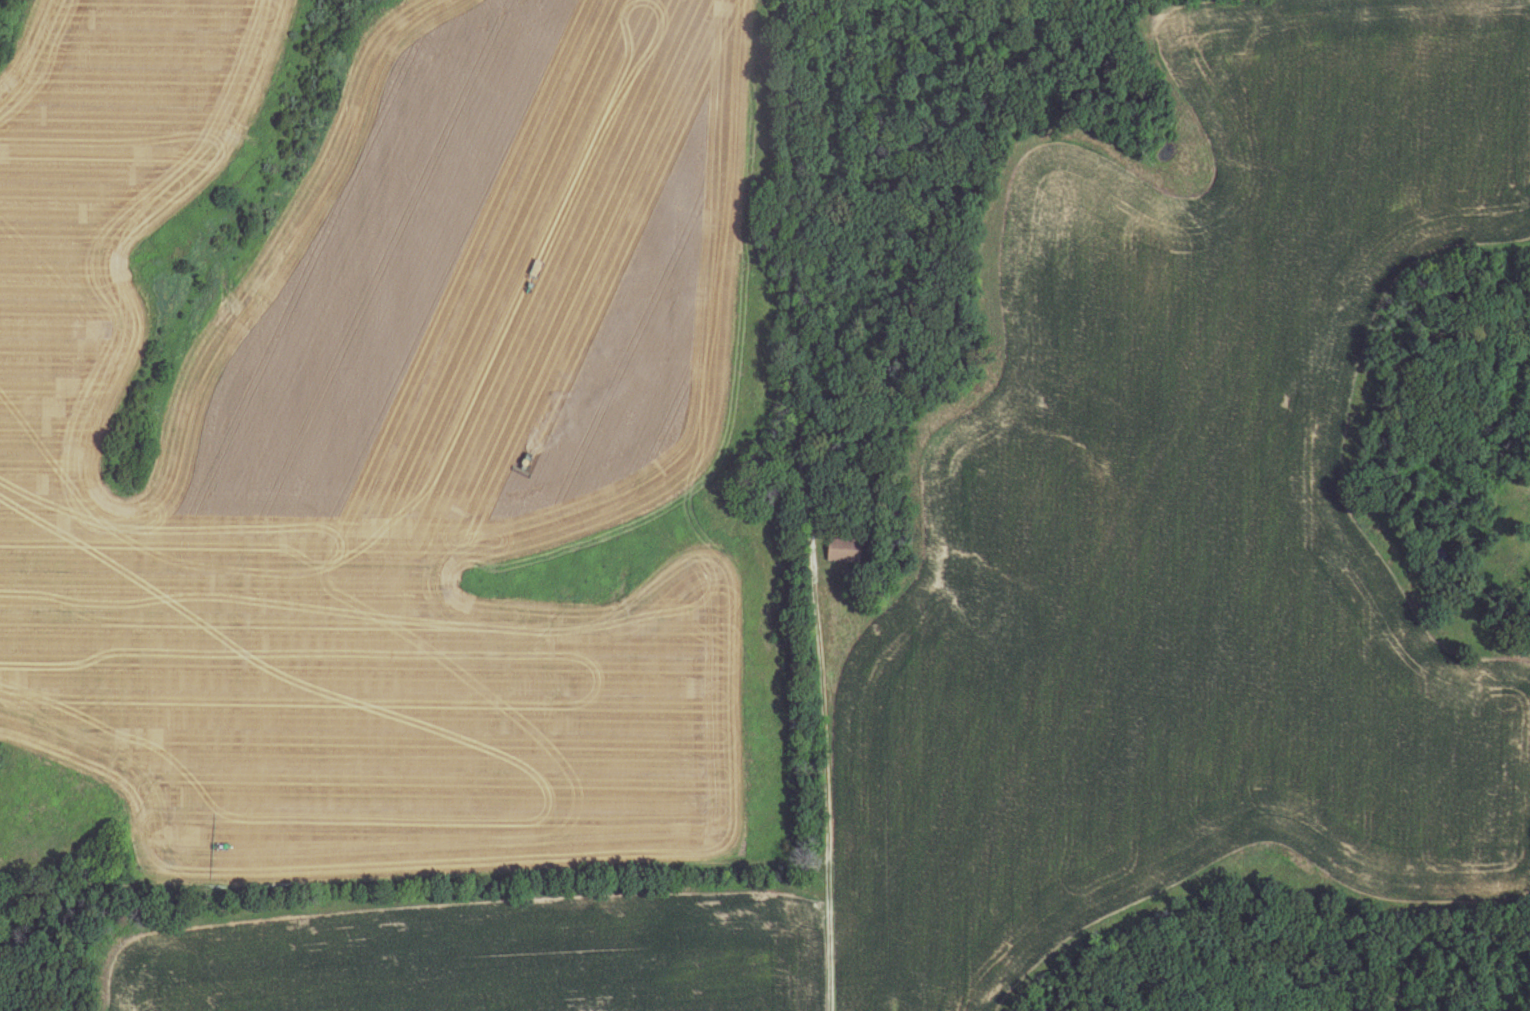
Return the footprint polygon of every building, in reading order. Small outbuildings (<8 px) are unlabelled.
[(829,563),(861,563),(861,540),(829,540),(829,563)]
